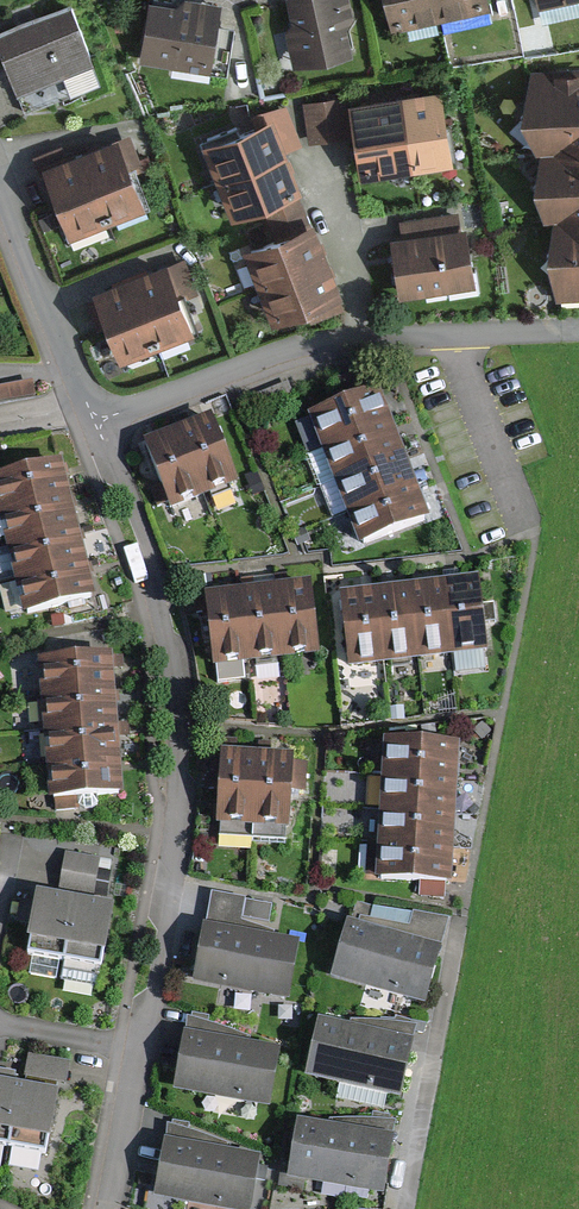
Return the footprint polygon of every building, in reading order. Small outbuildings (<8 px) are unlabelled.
[(196,0),(184,0),(180,5),(151,1),(141,61),(210,72),(211,67),(225,69),(232,28),(215,25),(219,4),(196,0)] [(354,53),(348,27),(354,16),(351,0),(287,0),(291,21),(284,31),(292,67),(354,53)] [(489,11),(486,0),(385,0),(392,31),(489,11)] [(0,33),(0,54),(23,113),(101,82),(70,5),(27,22),(0,33)] [(530,83),(533,151),(578,149),(578,80),(530,83)] [(363,178),(453,163),(441,89),(412,94),(377,99),(351,104),(363,178)] [(344,101),(304,104),(308,142),(347,138),(344,101)] [(303,146),(286,103),(252,112),(255,122),(203,142),(233,219),(262,207),(267,221),(303,207),(297,192),(303,190),(289,152),(303,146)] [(43,166),(68,235),(146,206),(131,169),(140,166),(128,134),(94,147),(69,156),(43,166)] [(543,151),(546,219),(578,218),(578,149),(543,151)] [(273,236),(244,248),(273,323),(306,308),(312,321),(344,309),(340,297),(343,294),(314,219),(309,222),(303,207),(267,221),(273,236)] [(390,238),(399,297),(476,286),(467,225),(460,226),(458,211),(400,220),(402,236),(390,238)] [(553,220),(557,288),(578,287),(578,218),(553,220)] [(93,294),(119,358),(186,332),(160,267),(93,294)] [(32,398),(30,384),(0,390),(0,404),(32,398)] [(376,392),(309,418),(360,546),(427,520),(376,392)] [(229,484),(203,420),(141,445),(167,510),(229,484)] [(57,464),(0,479),(0,503),(28,612),(91,596),(57,464)] [(478,581),(339,596),(346,668),(485,653),(478,581)] [(322,654),(311,582),(204,597),(215,669),(322,654)] [(116,795),(106,658),(44,663),(53,799),(116,795)] [(457,771),(458,747),(384,744),(375,878),(450,885),(451,857),(454,823),(456,789),(457,771)] [(220,755),(216,825),(286,829),(290,759),(220,755)] [(100,860),(64,854),(58,890),(94,895),(100,860)] [(24,954),(103,969),(114,908),(88,903),(63,898),(35,893),(24,954)] [(273,939),(274,932),(241,922),(242,918),(245,901),(212,895),(206,928),(204,927),(193,985),(288,1002),(298,943),(273,939)] [(272,905),(245,901),(242,918),(269,923),(272,905)] [(384,933),(348,923),(332,978),(425,1006),(442,950),(384,933)] [(356,1029),(320,1020),(306,1082),(401,1104),(415,1042),(356,1029)] [(174,1089),(269,1107),(280,1050),(222,1040),(185,1032),(174,1089)] [(67,1063),(28,1057),(25,1077),(64,1084),(67,1063)] [(46,1156),(58,1094),(13,1085),(15,1074),(0,1071),(0,1148),(46,1156)] [(300,1120),(289,1179),(385,1197),(396,1138),(335,1127),(300,1120)] [(154,1200),(200,1208),(249,1208),(258,1161),(202,1150),(165,1143),(154,1200)]
